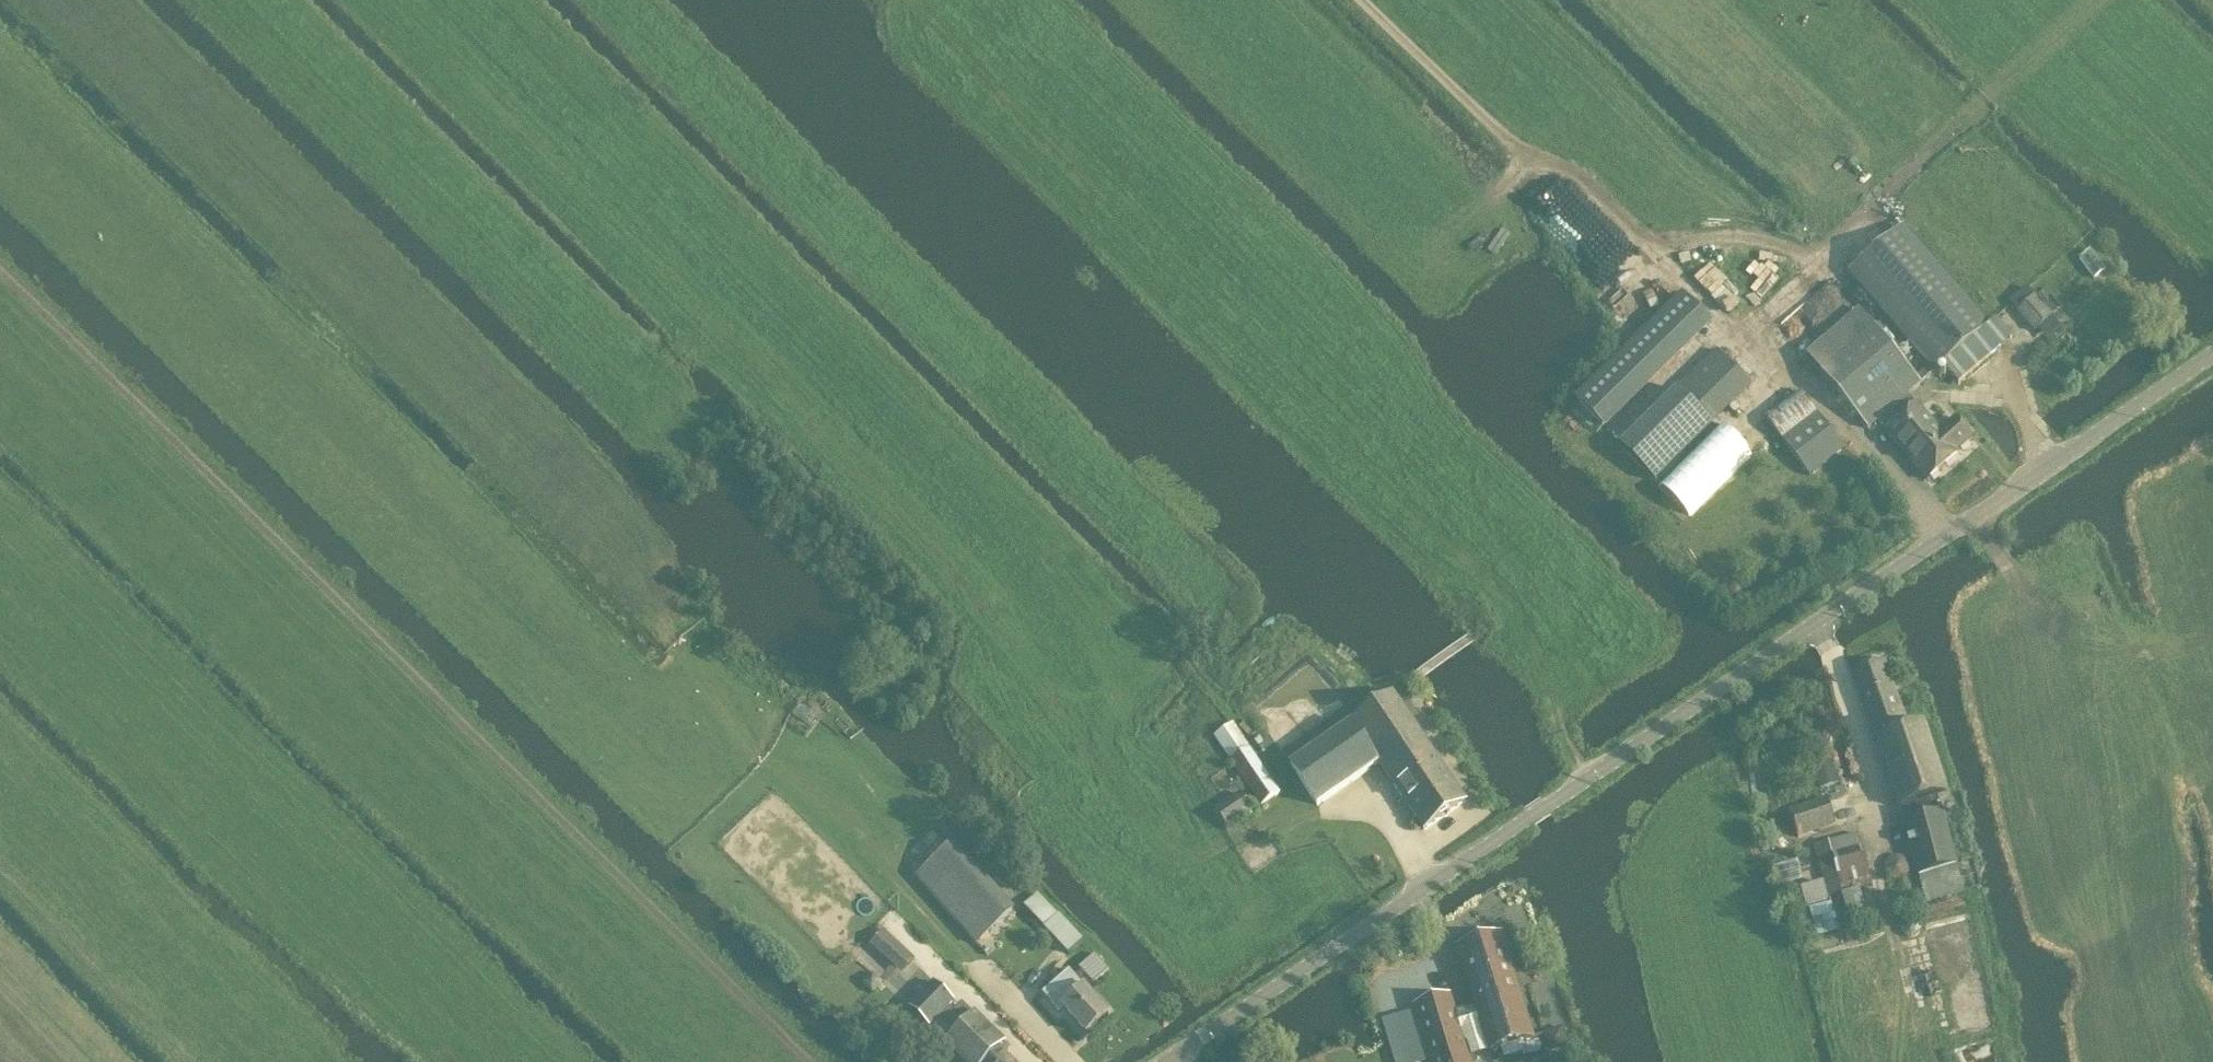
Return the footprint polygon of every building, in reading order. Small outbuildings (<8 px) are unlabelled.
[(1859,312),(1807,357),(1823,376),(1823,377),(1868,430),(1878,421),(1888,431),(1885,433),(1913,464),(1944,437),(1940,433),(1941,432),(1940,432),(1924,414),(1917,406),(1916,407),(1907,396),(1921,384),(1922,384),(1989,326),(1904,227),(1850,274),(1932,368),(1918,380),(1859,312)] [(1682,296),(1642,334),(1672,365),(1711,326),(1682,296)] [(2052,318),(2034,297),(2017,312),(2035,333),(2052,318)] [(1989,326),(1942,366),(1958,385),(2012,339),(1996,320),(1989,326)] [(1802,393),(1767,420),(1810,477),(1845,450),(1802,393)] [(1944,437),(1913,464),(1928,481),(1959,454),(1958,451),(1972,439),(1955,420),(1940,432),(1941,432),(1940,433),(1944,437)] [(1915,806),(1920,819),(1942,813),(1937,798),(1945,795),(1923,725),(1909,731),(1884,663),(1855,673),(1878,741),(1880,740),(1902,810),(1915,806)] [(1354,725),(1292,767),(1318,805),(1379,764),(1425,831),(1467,802),(1393,694),(1352,722),(1354,725)] [(1262,807),(1281,794),(1234,725),(1215,738),(1262,807)] [(1214,812),(1227,831),(1252,814),(1239,795),(1214,812)] [(1825,799),(1789,812),(1799,839),(1834,826),(1825,799)] [(1925,901),(1964,891),(1942,813),(1920,819),(1904,824),(1925,901)] [(1830,845),(1829,845),(1841,893),(1848,917),(1866,911),(1860,891),(1873,887),(1859,837),(1830,845)] [(917,877),(977,945),(1007,918),(947,851),(917,877)] [(1823,881),(1800,888),(1806,908),(1828,901),(1827,898),(1823,881)] [(1024,908),(1068,954),(1083,941),(1058,914),(1057,916),(1037,895),(1024,908)] [(1840,932),(1835,914),(1834,915),(1830,902),(1809,908),(1818,938),(1840,932)] [(915,960),(885,932),(875,943),(905,970),(915,960)] [(1394,1018),(1408,1061),(1426,1061),(1431,1060),(1432,1061),(1471,1061),(1464,1041),(1485,1035),(1490,1052),(1534,1039),(1501,937),(1458,950),(1477,1009),(1456,1015),(1450,996),(1414,1007),(1415,1011),(1394,1018)] [(1109,969),(1095,955),(1080,969),(1094,984),(1109,969)] [(1070,971),(1043,995),(1059,1013),(1064,1009),(1087,1035),(1109,1015),(1085,988),(1070,971)] [(884,985),(873,973),(862,984),(873,996),(884,985)] [(913,1008),(932,1027),(939,1020),(955,1035),(947,1043),(966,1061),(1012,1061),(1000,1051),(1005,1045),(974,1015),(966,1024),(950,1008),(954,1004),(935,986),(913,1008)] [(1544,1034),(1550,1052),(1570,1045),(1564,1027),(1544,1034)]
